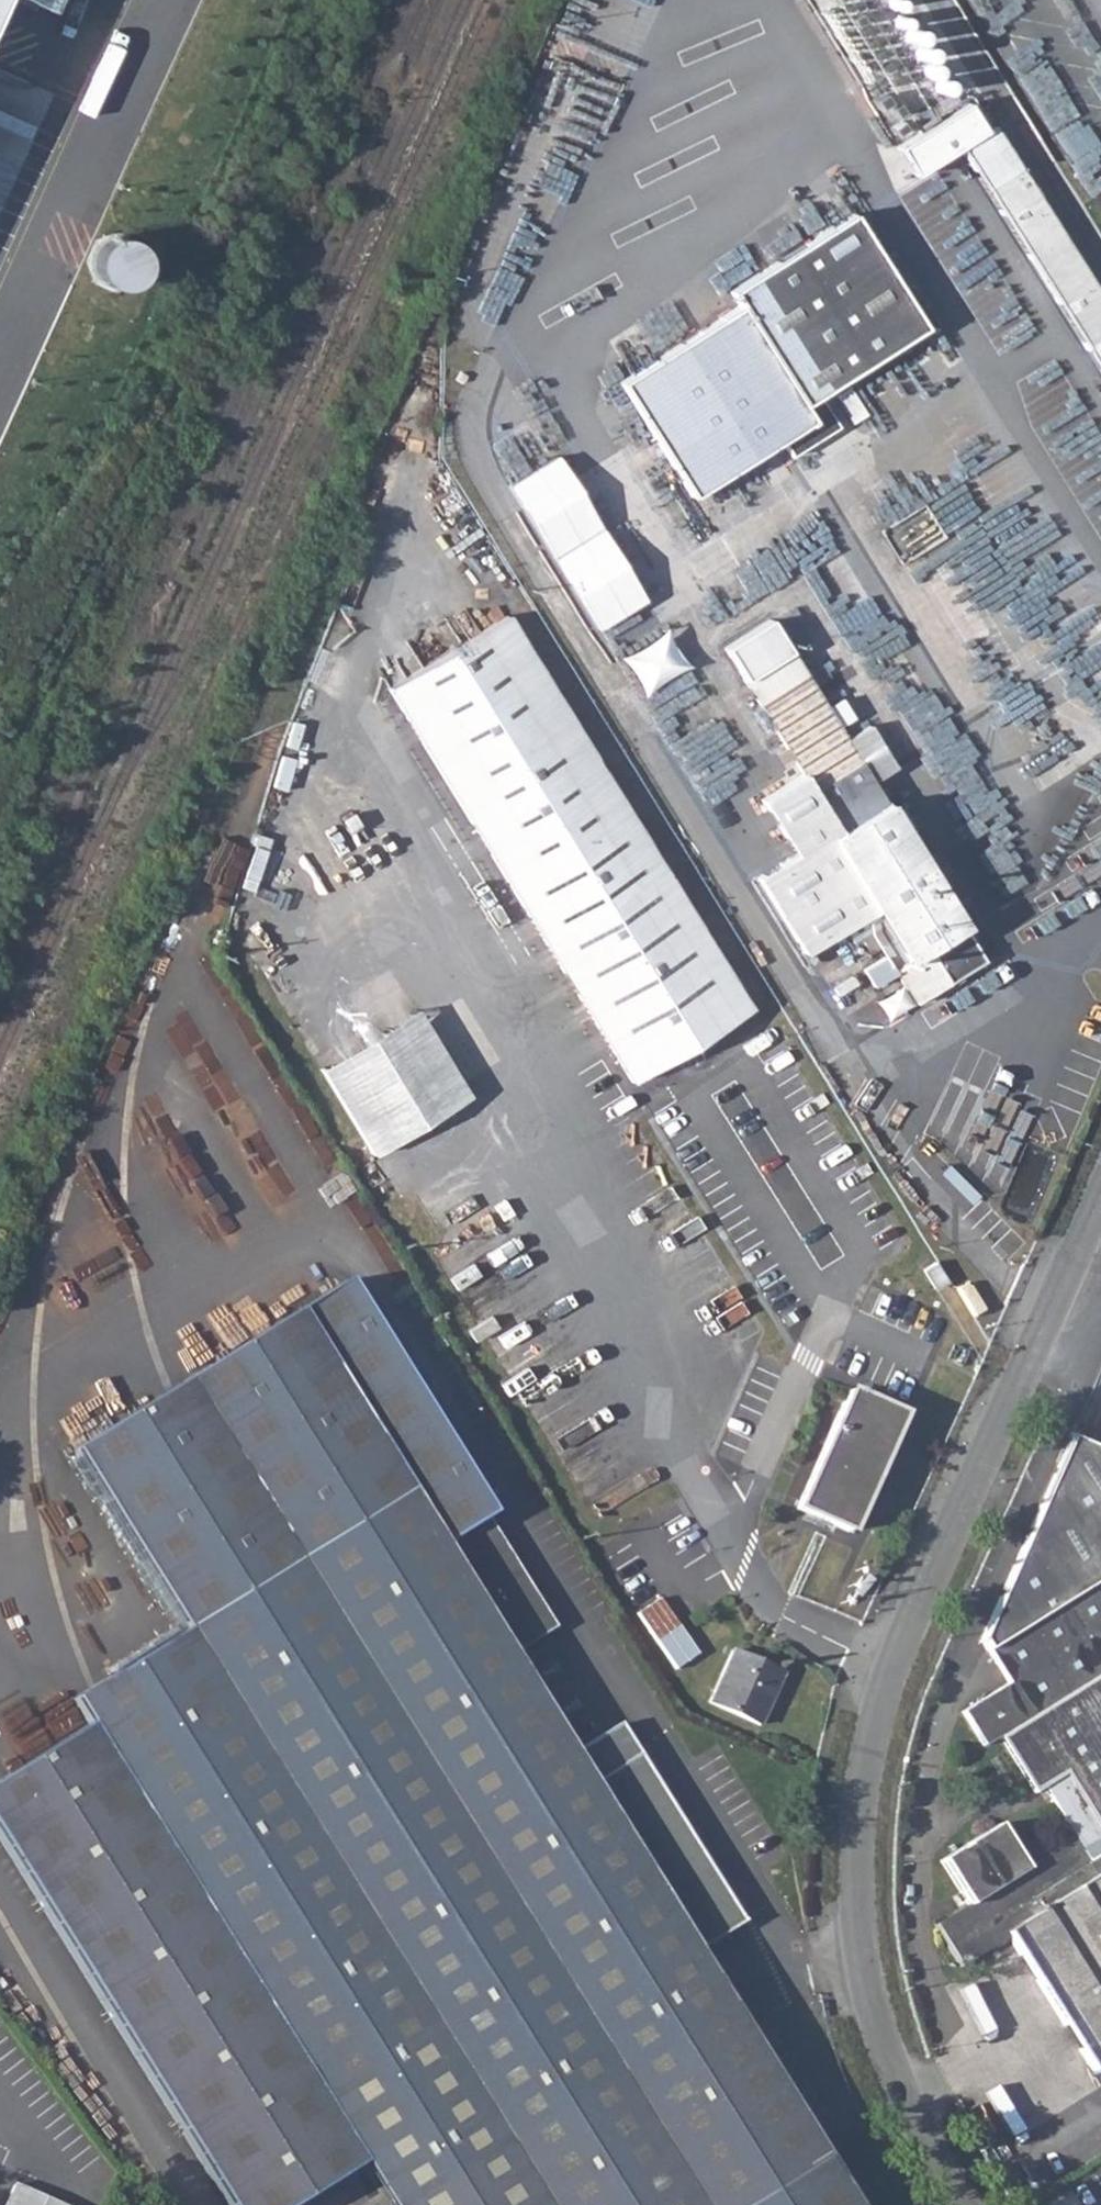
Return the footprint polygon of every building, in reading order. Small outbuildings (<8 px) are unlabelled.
[(992,137),(969,102),(900,147),(923,181),(969,151),(992,137)] [(1089,328),(1100,348),(1100,296),(1000,131),(992,137),(969,151),(1089,328)] [(855,208),(733,284),(743,302),(804,398),(926,322),(855,208)] [(93,254),(94,262),(98,270),(104,276),(111,280),(120,281),(128,279),(135,275),(140,269),(143,262),(144,254),(142,246),(138,240),(131,234),(124,231),(116,231),(108,233),(101,238),(96,245),(93,254)] [(804,398),(743,302),(619,379),(692,496),(817,419),(804,398)] [(557,452),(507,483),(599,633),(649,602),(557,452)] [(505,616),(388,688),(631,1080),(747,1008),(505,616)] [(980,958),(886,801),(883,804),(795,663),(752,689),(839,831),(799,856),(859,953),(877,943),(884,956),(868,965),(879,982),(895,973),(912,1001),(980,958)] [(851,734),(874,778),(896,767),(873,722),(851,734)] [(413,1007),(317,1067),(369,1156),(466,1092),(413,1007)] [(948,1120),(992,1192),(1022,1174),(1009,1153),(1021,1145),(990,1094),(948,1120)] [(934,1263),(922,1269),(933,1288),(945,1282),(934,1263)] [(486,1519),(494,1514),(349,1280),(75,1450),(186,1629),(75,1698),(90,1723),(0,1779),(0,1837),(228,2204),(290,2204),(361,2161),(388,2204),(853,2204),(823,2158),(693,1951),(741,1922),(617,1723),(569,1753),(509,1655),(553,1627),(486,1519)] [(848,1393),(796,1509),(848,1531),(898,1415),(848,1393)] [(935,1925),(960,1967),(1008,1937),(1100,2085),(1100,1450),(1073,1438),(980,1639),(1009,1682),(962,1712),(984,1746),(1002,1736),(1037,1791),(1046,1787),(1078,1837),(1025,1870),(997,1825),(941,1861),(968,1904),(935,1925)] [(662,1595),(638,1612),(677,1668),(701,1652),(662,1595)] [(731,1653),(708,1703),(758,1723),(779,1675),(731,1653)] [(11,2184),(1,2204),(58,2204),(11,2184)]
